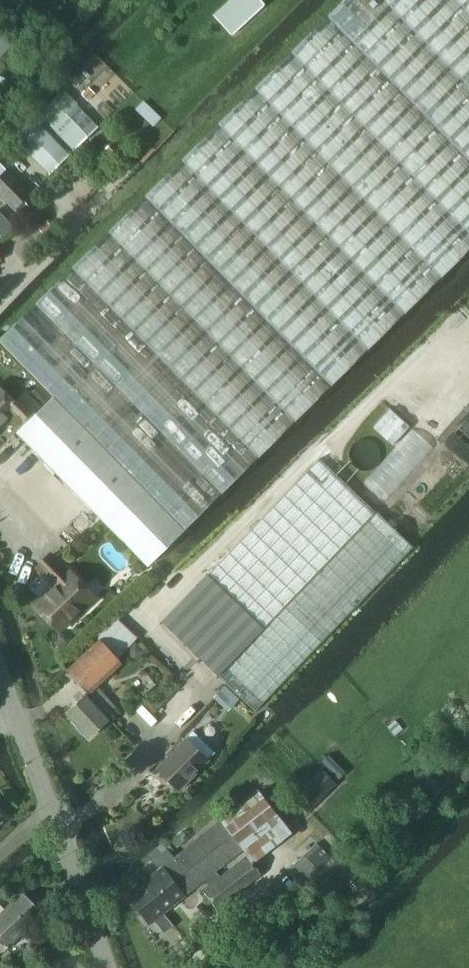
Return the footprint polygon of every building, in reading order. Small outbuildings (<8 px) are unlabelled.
[(54,395),(185,529),(468,249),(468,0),(343,0),(0,338),(0,340),(54,395)] [(262,0),(230,0),(214,15),(232,35),(265,4),(262,0)] [(62,89),(38,113),(73,150),(98,126),(62,89)] [(34,117),(14,136),(50,173),(69,154),(34,117)] [(105,149),(117,162),(125,154),(113,141),(105,149)] [(0,176),(0,194),(14,209),(31,192),(8,168),(0,176)] [(0,222),(0,232),(2,236),(16,227),(6,217),(0,222)] [(47,221),(39,228),(47,237),(55,229),(47,221)] [(39,384),(29,394),(41,407),(51,397),(39,384)] [(11,415),(20,425),(39,407),(25,393),(15,403),(0,387),(0,426),(11,415)] [(54,395),(17,431),(50,465),(58,473),(148,565),(185,529),(54,395)] [(320,459),(163,620),(256,710),(415,546),(378,511),(376,513),(320,459)] [(70,572),(68,573),(50,555),(38,566),(56,585),(36,605),(59,629),(94,596),(70,572)] [(167,573),(157,561),(148,570),(158,581),(167,573)] [(67,669),(88,693),(66,712),(88,736),(109,717),(107,715),(116,707),(96,684),(120,662),(99,639),(67,669)] [(457,725),(451,730),(457,737),(463,731),(457,725)] [(194,731),(157,767),(179,790),(209,760),(208,759),(215,752),(194,731)] [(329,754),(322,760),(339,778),(346,771),(329,754)] [(293,796),(307,811),(336,782),(321,767),(293,796)] [(460,777),(468,785),(468,784),(468,768),(460,777)] [(243,847),(270,824),(282,839),(292,831),(261,789),(175,857),(171,852),(174,850),(169,844),(166,846),(163,842),(147,855),(159,870),(128,894),(150,923),(207,881),(210,885),(203,890),(217,908),(263,872),(243,847)] [(184,832),(172,841),(177,847),(189,838),(184,832)] [(331,855),(318,842),(289,868),(323,905),(364,868),(343,844),(331,855)] [(23,892),(0,913),(0,953),(42,913),(23,892)]
